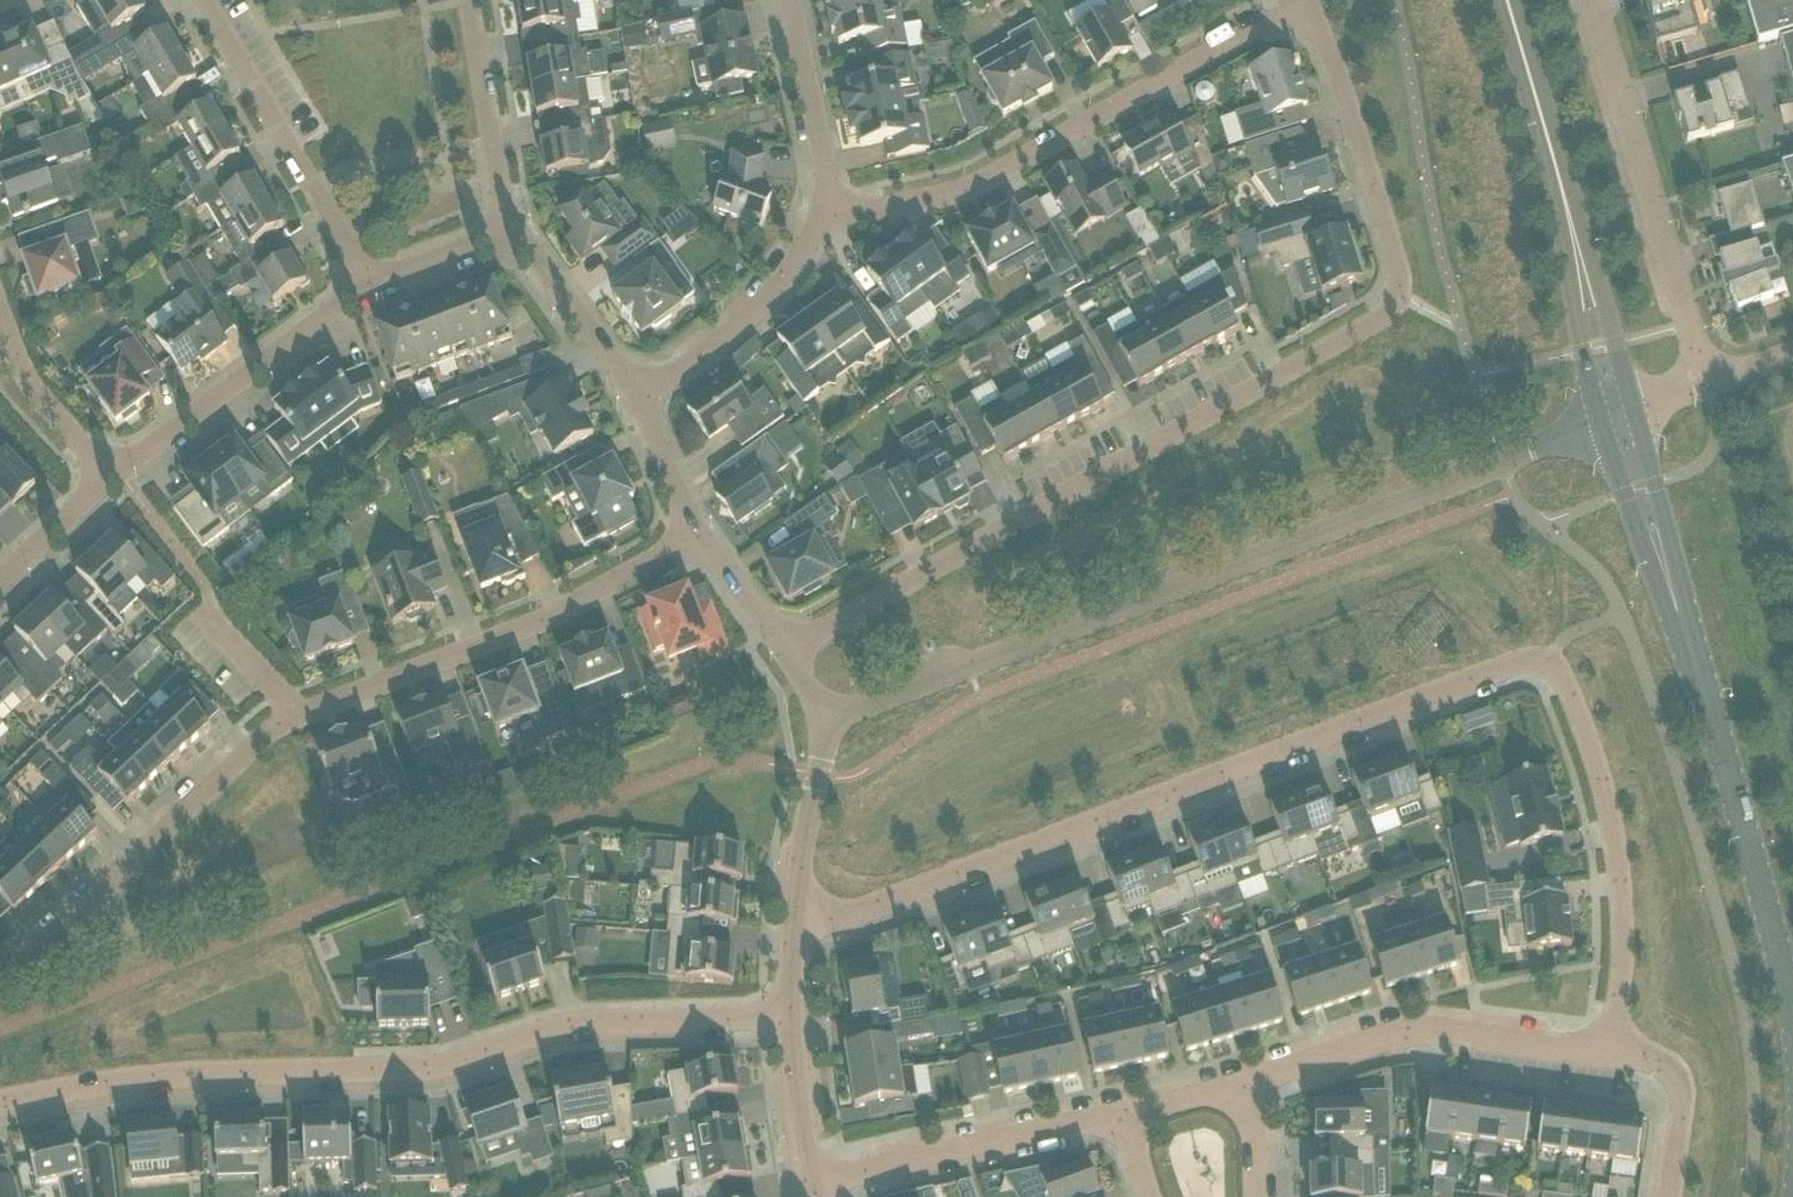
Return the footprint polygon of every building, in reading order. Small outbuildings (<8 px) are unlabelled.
[(132,20),(145,12),(140,4),(142,2),(141,0),(85,0),(76,6),(94,37),(96,35),(106,52),(140,32),(132,20)] [(572,0),(552,0),(519,5),(523,33),(525,33),(524,32),(543,29),(546,44),(579,38),(577,24),(581,23),(579,8),(573,9),(572,0)] [(889,0),(829,0),(832,12),(889,0)] [(899,11),(896,0),(889,0),(832,12),(839,44),(865,39),(868,54),(892,49),(906,46),(899,11)] [(1138,20),(1162,6),(1158,0),(1127,0),(1138,20)] [(1659,44),(1696,33),(1687,4),(1700,0),(1658,0),(1657,2),(1645,5),(1657,45),(1659,44)] [(1757,45),(1776,40),(1764,0),(1744,0),(1757,45)] [(1776,40),(1792,35),(1792,0),(1764,0),(1776,40)] [(1187,15),(1180,3),(1157,16),(1164,29),(1187,15)] [(1076,30),(1085,47),(1097,69),(1132,49),(1110,10),(1076,30)] [(657,21),(662,44),(697,37),(699,49),(705,47),(713,86),(717,101),(744,95),(740,80),(757,76),(752,51),(748,52),(741,20),(721,25),(695,30),(692,13),(657,21)] [(1016,54),(980,74),(1003,115),(1052,88),(1039,65),(1054,57),(1035,22),(1007,37),(1016,54)] [(623,28),(626,49),(646,46),(643,25),(623,28)] [(4,42),(0,44),(18,84),(36,77),(66,88),(82,80),(81,78),(64,45),(50,51),(40,47),(32,30),(21,35),(16,33),(6,37),(4,42)] [(140,32),(106,52),(114,65),(123,60),(136,83),(148,76),(149,76),(184,55),(174,38),(172,40),(167,32),(147,44),(140,32)] [(574,82),(586,80),(591,80),(586,51),(581,52),(579,38),(546,44),(548,59),(530,63),(529,61),(528,61),(532,89),(574,82)] [(1779,43),(1792,90),(1792,39),(1779,43)] [(2,91),(18,84),(0,44),(0,96),(2,91)] [(951,45),(924,51),(927,63),(954,57),(951,45)] [(132,85),(145,107),(139,111),(149,127),(157,122),(157,121),(189,102),(182,91),(197,82),(192,74),(194,72),(184,55),(149,76),(148,76),(132,85)] [(844,102),(848,118),(902,107),(919,103),(924,102),(920,87),(916,88),(909,56),(899,58),(876,63),(879,79),(847,86),(850,101),(844,102)] [(1259,90),(1264,106),(1236,115),(1244,142),(1280,131),(1275,115),(1307,105),(1292,57),(1252,69),(1249,70),(1255,91),(1259,90)] [(627,65),(610,68),(612,76),(621,74),(628,73),(627,65)] [(1680,120),(1687,142),(1733,129),(1753,123),(1747,103),(1738,73),(1717,80),(1719,86),(1673,100),(1679,121),(1680,120)] [(574,82),(532,89),(537,117),(539,117),(538,115),(559,112),(561,128),(593,123),(593,122),(602,121),(601,111),(591,113),(590,103),(586,82),(586,80),(574,82)] [(1198,88),(1195,92),(1196,97),(1198,101),(1203,104),(1208,104),(1212,101),(1214,97),(1214,92),(1211,88),(1207,85),(1202,85),(1198,88)] [(958,98),(965,113),(978,108),(972,92),(958,98)] [(92,97),(77,104),(87,126),(105,119),(98,107),(92,97)] [(98,107),(105,119),(117,112),(110,100),(98,107)] [(157,121),(157,122),(164,134),(178,125),(192,149),(228,128),(218,111),(215,113),(210,105),(195,114),(189,102),(157,121)] [(922,118),(919,103),(848,118),(851,134),(857,133),(860,147),(892,141),(896,157),(929,150),(924,127),(922,118)] [(1244,142),(1236,115),(1221,119),(1228,147),(1244,142)] [(1140,176),(1159,166),(1161,170),(1162,169),(1164,174),(1192,158),(1198,170),(1206,183),(1220,187),(1199,119),(1178,130),(1170,116),(1138,134),(1140,137),(1124,147),(1140,176)] [(546,174),(588,167),(603,164),(611,153),(606,120),(602,121),(593,122),(593,123),(561,128),(564,142),(543,145),(543,144),(541,144),(546,174)] [(671,120),(643,126),(648,154),(677,146),(671,120)] [(0,187),(0,202),(2,206),(9,204),(15,220),(24,217),(24,218),(31,216),(30,215),(58,205),(44,165),(56,161),(58,165),(92,153),(82,128),(34,144),(35,146),(41,144),(46,156),(0,172),(0,179),(3,186),(0,187)] [(240,155),(235,147),(238,145),(228,128),(192,149),(206,171),(186,183),(194,198),(227,178),(221,166),(240,155)] [(1288,156),(1282,135),(1244,147),(1254,178),(1276,172),(1287,205),(1333,190),(1324,162),(1318,164),(1313,148),(1288,156)] [(629,155),(623,164),(625,174),(643,171),(639,153),(629,155)] [(714,210),(737,218),(760,227),(771,195),(760,190),(765,158),(733,153),(729,179),(726,178),(714,210)] [(1227,154),(1213,159),(1217,173),(1232,169),(1227,154)] [(1198,170),(1192,158),(1164,174),(1171,185),(1198,170)] [(1781,165),(1792,196),(1792,161),(1781,165)] [(1094,188),(1087,192),(1075,169),(1045,185),(1051,196),(1038,203),(1050,223),(1062,216),(1075,238),(1104,222),(1103,220),(1125,208),(1105,174),(1090,182),(1094,188)] [(1276,172),(1254,178),(1276,208),(1287,205),(1276,172)] [(258,186),(253,178),(234,189),(227,178),(194,198),(202,210),(207,207),(221,231),(271,201),(261,184),(258,186)] [(1763,227),(1751,185),(1724,193),(1724,192),(1717,194),(1720,203),(1721,203),(1731,236),(1733,236),(1738,252),(1719,257),(1726,279),(1727,279),(1730,290),(1729,290),(1734,303),(1732,304),(1735,314),(1754,308),(1753,306),(1773,298),(1765,277),(1764,277),(1761,269),(1763,268),(1756,246),(1754,247),(1749,231),(1763,227)] [(581,201),(561,215),(576,235),(568,241),(583,261),(601,248),(604,251),(603,252),(615,268),(634,254),(655,239),(643,223),(639,225),(623,203),(618,207),(603,186),(591,195),(590,194),(581,201)] [(128,217),(142,212),(137,198),(123,203),(128,217)] [(271,201),(221,231),(243,267),(268,252),(272,250),(265,239),(283,228),(278,220),(281,218),(271,201)] [(671,216),(679,228),(693,217),(679,204),(673,209),(671,216)] [(1002,278),(1043,254),(1033,237),(1029,239),(1012,209),(998,217),(996,215),(981,224),(982,226),(967,234),(989,273),(997,268),(1002,278)] [(1161,243),(1143,210),(1127,218),(1139,242),(1141,240),(1147,251),(1149,250),(1158,244),(1161,243)] [(1322,294),(1340,288),(1362,281),(1356,263),(1353,251),(1352,252),(1346,233),(1331,238),(1329,232),(1315,236),(1308,214),(1257,230),(1265,255),(1276,252),(1281,268),(1311,259),(1322,294)] [(44,252),(28,258),(23,260),(30,280),(25,282),(31,298),(36,296),(38,302),(80,287),(73,267),(79,264),(74,249),(96,241),(87,217),(38,234),(44,252)] [(693,217),(679,228),(688,241),(704,228),(693,217)] [(1033,237),(1043,254),(1057,279),(1075,269),(1052,226),(1033,237)] [(892,254),(929,305),(930,305),(935,312),(961,293),(956,286),(969,277),(950,251),(936,260),(918,235),(914,238),(913,237),(897,248),(898,249),(892,254)] [(1161,243),(1158,244),(1167,259),(1177,254),(1168,239),(1161,243)] [(661,278),(677,267),(659,242),(633,261),(643,275),(633,282),(614,296),(642,335),(681,307),(680,305),(661,278)] [(1167,259),(1158,244),(1149,250),(1157,265),(1167,259)] [(300,288),(301,289),(310,284),(298,264),(295,265),(290,257),(276,265),(268,252),(243,267),(231,274),(241,291),(259,280),(273,304),(300,288)] [(905,323),(929,305),(892,254),(886,258),(886,257),(870,268),(871,269),(867,272),(881,292),(884,295),(870,305),(898,344),(913,333),(905,323)] [(205,290),(218,282),(203,257),(190,264),(205,290)] [(227,342),(204,312),(215,305),(204,290),(189,264),(165,277),(182,306),(176,310),(182,317),(156,337),(181,371),(199,358),(201,361),(227,342)] [(1127,283),(1142,274),(1137,265),(1122,273),(1127,283)] [(1075,269),(1057,279),(1066,296),(1085,285),(1075,269)] [(1188,296),(1188,297),(1214,344),(1215,345),(1239,332),(1231,317),(1248,307),(1241,288),(1235,270),(1188,296)] [(492,283),(469,292),(469,291),(455,295),(456,297),(434,305),(454,360),(513,338),(492,283)] [(1079,311),(1094,302),(1089,293),(1074,301),(1079,311)] [(1333,313),(1347,306),(1343,294),(1329,299),(1333,313)] [(87,301),(93,316),(110,310),(104,295),(87,301)] [(837,297),(807,318),(844,370),(872,349),(875,353),(890,342),(861,302),(847,312),(837,297)] [(1214,344),(1188,297),(1162,311),(1189,358),(1214,344)] [(396,381),(419,373),(454,360),(434,305),(412,313),(412,312),(398,317),(399,318),(376,327),(396,381)] [(1065,305),(1051,313),(1057,323),(1071,315),(1065,305)] [(989,338),(1004,329),(992,309),(977,319),(989,338)] [(1189,358),(1162,311),(1137,325),(1138,327),(1163,373),(1189,358)] [(807,318),(778,339),(789,354),(775,364),(803,404),(819,394),(816,390),(844,370),(807,318)] [(1002,340),(1007,351),(1032,337),(1026,326),(1002,340)] [(1164,374),(1163,373),(1138,327),(1115,339),(1108,327),(1093,336),(1115,376),(1116,378),(1130,370),(1140,387),(1164,374)] [(91,389),(87,391),(96,403),(100,401),(116,423),(122,418),(125,423),(137,413),(134,409),(140,405),(137,402),(148,394),(139,384),(156,371),(127,332),(103,350),(114,365),(88,385),(91,389)] [(754,339),(742,350),(751,361),(763,351),(754,339)] [(1052,372),(1079,421),(1103,407),(1093,389),(1107,381),(1083,339),(1068,347),(1075,359),(1052,372)] [(980,363),(981,364),(991,358),(984,344),(973,350),(980,363)] [(971,370),(981,364),(980,363),(973,350),(963,355),(971,370)] [(519,361),(522,368),(525,377),(549,368),(543,352),(519,361)] [(929,371),(920,358),(909,367),(917,379),(929,371)] [(303,386),(301,388),(327,422),(339,413),(344,420),(350,421),(361,413),(380,406),(366,369),(346,376),(348,382),(342,386),(328,367),(318,374),(318,373),(302,385),(303,386)] [(511,382),(525,377),(522,368),(508,373),(511,382)] [(911,371),(898,380),(904,389),(917,379),(911,371)] [(1078,421),(1079,421),(1052,372),(1026,386),(1033,398),(1053,434),(1076,422),(1078,420),(1078,421)] [(493,379),(497,388),(511,382),(508,373),(493,379)] [(483,393),(497,388),(493,379),(479,384),(483,393)] [(730,379),(687,409),(709,440),(733,423),(749,444),(784,419),(764,390),(752,399),(745,390),(740,393),(730,379)] [(555,455),(572,446),(593,434),(584,417),(588,414),(580,400),(578,401),(568,383),(526,406),(541,434),(543,433),(555,455)] [(465,389),(469,398),(483,393),(479,384),(465,389)] [(316,431),(327,422),(301,388),(299,389),(298,388),(283,399),(284,401),(274,408),(288,427),(283,431),(279,426),(265,436),(289,467),(320,444),(321,438),(316,431)] [(454,404),(469,398),(465,389),(451,395),(454,404)] [(417,404),(411,390),(397,396),(402,410),(417,404)] [(506,392),(460,410),(473,433),(516,410),(506,392)] [(437,400),(440,409),(454,404),(451,395),(437,400)] [(1033,398),(1008,411),(1029,448),(1053,434),(1033,398)] [(1029,448),(1008,411),(1007,411),(1001,400),(980,412),(973,399),(955,409),(981,456),(996,448),(1004,463),(1029,449),(1029,448)] [(426,414),(440,409),(437,400),(422,405),(426,414)] [(408,410),(412,420),(426,414),(422,405),(408,410)] [(724,489),(716,495),(737,525),(750,515),(753,513),(756,517),(771,506),(768,503),(772,500),(771,498),(762,485),(776,475),(787,467),(783,461),(802,447),(785,424),(766,437),(742,454),(722,468),(731,481),(724,489)] [(900,445),(916,474),(940,516),(943,514),(943,515),(945,515),(944,514),(950,510),(951,511),(952,510),(952,509),(955,507),(959,510),(967,506),(967,501),(970,499),(962,484),(981,473),(956,429),(908,456),(901,444),(900,445)] [(221,447),(207,457),(250,514),(251,514),(271,498),(293,482),(264,443),(245,457),(235,442),(223,451),(221,447)] [(850,444),(838,452),(839,454),(851,471),(863,462),(850,444)] [(15,507),(36,486),(5,454),(0,449),(0,491),(15,507)] [(824,466),(838,486),(854,475),(851,471),(839,454),(824,466)] [(249,515),(250,514),(207,457),(194,467),(197,471),(185,479),(196,494),(174,510),(204,549),(229,530),(218,516),(239,500),(249,515)] [(590,515),(572,525),(584,548),(607,535),(608,537),(637,521),(627,501),(633,498),(613,461),(585,476),(577,460),(540,480),(553,502),(576,490),(590,515)] [(857,480),(880,521),(901,508),(914,531),(940,516),(916,474),(895,486),(883,465),(857,480)] [(403,481),(420,526),(438,519),(421,474),(403,481)] [(508,497),(454,518),(462,539),(472,566),(481,589),(500,582),(502,588),(526,579),(518,558),(512,560),(505,543),(527,531),(515,510),(508,497)] [(838,516),(824,497),(784,525),(798,544),(791,547),(793,551),(768,565),(788,602),(803,593),(806,597),(821,589),(818,585),(833,576),(818,549),(836,538),(828,524),(838,516)] [(262,535),(223,564),(234,578),(272,548),(262,535)] [(95,556),(126,589),(136,580),(146,590),(154,582),(162,591),(175,578),(147,547),(134,559),(114,538),(95,556)] [(95,556),(76,574),(93,592),(96,595),(84,606),(108,631),(114,637),(127,625),(120,617),(138,601),(126,589),(95,556)] [(375,574),(394,623),(406,618),(407,622),(411,623),(421,619),(423,616),(421,612),(426,610),(422,601),(430,598),(429,595),(445,589),(432,556),(416,562),(415,558),(395,566),(392,558),(375,564),(378,572),(375,574)] [(361,611),(353,588),(347,572),(319,583),(329,608),(290,623),(295,633),(291,635),(289,640),(293,650),(298,652),(301,651),(305,662),(322,656),(323,657),(338,651),(338,650),(354,643),(344,617),(361,611)] [(250,595),(238,583),(226,594),(238,607),(250,595)] [(729,650),(711,604),(694,610),(687,591),(649,606),(650,609),(639,613),(654,653),(665,649),(670,661),(697,650),(702,661),(703,660),(702,658),(727,648),(728,651),(729,650)] [(77,660),(108,631),(84,606),(73,617),(53,596),(34,614),(65,647),(77,660)] [(34,614),(15,632),(35,653),(23,665),(50,693),(63,680),(57,675),(65,668),(55,656),(65,647),(34,614)] [(645,691),(629,648),(614,653),(608,638),(590,644),(589,642),(577,647),(578,649),(560,656),(566,671),(571,684),(575,694),(602,684),(606,697),(620,692),(623,700),(645,691)] [(106,656),(89,672),(100,684),(117,668),(106,656)] [(125,662),(117,669),(129,682),(137,674),(125,662)] [(3,705),(13,696),(24,707),(32,699),(38,705),(50,693),(23,665),(11,676),(0,664),(0,702),(3,705)] [(120,690),(129,682),(117,669),(108,678),(120,690)] [(485,685),(479,687),(484,699),(479,700),(485,716),(490,714),(496,730),(515,723),(517,729),(533,723),(540,741),(568,731),(553,693),(534,700),(522,670),(501,679),(499,674),(483,680),(485,685)] [(564,687),(571,684),(566,671),(559,674),(564,687)] [(161,690),(173,703),(160,715),(190,746),(189,747),(190,748),(210,728),(197,713),(208,703),(179,672),(178,673),(179,674),(161,690)] [(98,716),(110,705),(102,696),(90,708),(98,716)] [(666,703),(671,716),(691,709),(686,696),(666,703)] [(470,718),(454,724),(443,697),(426,704),(426,703),(414,707),(415,708),(396,715),(411,753),(445,740),(454,766),(465,762),(468,771),(487,764),(470,718)] [(160,715),(151,705),(129,725),(169,766),(189,747),(190,746),(160,715)] [(1487,709),(1462,719),(1467,733),(1493,723),(1487,709)] [(82,717),(70,729),(81,741),(93,729),(82,717)] [(148,785),(169,766),(129,725),(108,744),(118,755),(147,786),(148,785)] [(352,805),(376,796),(406,784),(407,784),(393,748),(391,748),(392,750),(375,756),(364,727),(347,733),(347,732),(331,738),(331,739),(314,746),(331,790),(337,788),(342,802),(352,805)] [(58,755),(70,743),(62,734),(49,746),(58,755)] [(560,745),(565,760),(579,754),(574,739),(560,745)] [(149,786),(148,785),(147,786),(118,755),(105,766),(89,748),(70,767),(99,797),(110,787),(128,806),(149,786)] [(38,774),(50,762),(43,753),(29,765),(38,774)] [(1406,762),(1380,772),(1396,814),(1422,805),(1426,816),(1442,810),(1433,787),(1418,793),(1406,762)] [(47,823),(48,823),(77,853),(76,854),(77,854),(98,835),(71,807),(83,796),(55,767),(42,778),(67,804),(47,823)] [(1546,771),(1503,781),(1511,809),(1504,811),(1510,831),(1502,833),(1505,849),(1520,846),(1520,848),(1563,837),(1557,812),(1558,811),(1554,796),(1552,796),(1546,771)] [(1396,814),(1380,772),(1356,781),(1367,811),(1351,817),(1363,850),(1379,844),(1371,824),(1396,814)] [(496,783),(479,790),(486,807),(503,800),(496,783)] [(11,800),(2,791),(0,793),(0,810),(11,800)] [(1322,866),(1363,850),(1351,817),(1336,823),(1324,792),(1298,802),(1320,859),(1322,866)] [(1320,859),(1298,802),(1275,811),(1287,842),(1269,849),(1279,875),(1320,859)] [(420,819),(424,830),(442,823),(437,809),(419,816),(420,819)] [(27,843),(56,873),(76,854),(77,853),(48,823),(47,823),(27,843)] [(1261,882),(1279,875),(1269,849),(1252,856),(1240,824),(1216,832),(1232,874),(1238,890),(1261,882)] [(1448,833),(1459,892),(1488,887),(1477,827),(1448,833)] [(1201,871),(1186,877),(1197,905),(1238,890),(1232,874),(1216,832),(1190,842),(1201,871)] [(35,892),(56,873),(27,843),(18,833),(7,843),(0,850),(0,856),(5,862),(6,861),(7,862),(6,863),(35,893),(35,892)] [(654,872),(656,844),(638,843),(636,871),(651,872),(654,872)] [(651,872),(650,888),(670,890),(687,891),(689,892),(712,893),(713,879),(741,881),(743,851),(695,848),(675,846),(656,844),(654,872),(651,872)] [(565,847),(564,864),(579,865),(580,848),(565,847)] [(1411,853),(1393,859),(1400,878),(1418,871),(1411,853)] [(1171,883),(1160,854),(1135,863),(1151,908),(1156,921),(1197,905),(1186,877),(1171,883)] [(35,892),(35,893),(6,863),(7,862),(6,861),(5,862),(0,856),(0,904),(3,900),(15,913),(36,893),(35,892)] [(1121,903),(1105,908),(1115,935),(1131,930),(1126,917),(1151,908),(1135,863),(1109,873),(1121,903)] [(577,881),(579,865),(564,864),(562,879),(577,881)] [(556,867),(532,870),(535,890),(559,887),(556,867)] [(583,905),(584,884),(568,883),(567,904),(583,905)] [(1115,935),(1105,908),(1088,915),(1077,884),(1053,893),(1069,937),(1093,928),(1101,949),(1118,942),(1115,935)] [(1394,884),(1381,889),(1384,899),(1398,893),(1394,884)] [(1538,901),(1536,884),(1484,890),(1487,915),(1505,913),(1507,928),(1526,926),(1528,950),(1572,946),(1566,898),(1538,901)] [(1422,885),(1408,890),(1411,899),(1425,894),(1422,885)] [(1371,904),(1384,899),(1381,889),(1367,895),(1371,904)] [(668,918),(667,935),(670,935),(699,938),(699,936),(700,923),(737,926),(740,896),(712,893),(689,892),(687,891),(670,890),(668,918)] [(1069,937),(1053,893),(1026,903),(1038,934),(1023,939),(1033,965),(1074,950),(1069,937)] [(1371,904),(1367,895),(1350,901),(1353,913),(1372,907),(1371,904)] [(429,917),(422,898),(404,905),(410,923),(429,917)] [(554,963),(574,960),(566,912),(565,903),(545,906),(546,915),(553,960),(554,963)] [(1331,908),(1317,913),(1321,923),(1335,917),(1331,908)] [(1417,918),(1419,925),(1434,973),(1459,965),(1445,923),(1441,910),(1417,918)] [(997,913),(970,923),(987,967),(989,973),(1015,964),(1018,971),(1033,965),(1023,939),(1009,945),(997,913)] [(1307,928),(1321,923),(1317,913),(1304,918),(1307,928)] [(967,989),(962,977),(987,967),(970,923),(944,933),(955,964),(941,969),(951,996),(967,989)] [(1395,933),(1411,980),(1434,973),(1419,925),(1395,933)] [(574,949),(593,950),(595,932),(575,930),(574,949)] [(515,931),(476,944),(482,962),(487,978),(490,986),(495,1001),(546,984),(540,968),(539,965),(533,945),(521,948),(515,931)] [(1287,946),(1301,941),(1297,931),(1283,937),(1287,946)] [(1395,933),(1371,941),(1386,988),(1411,980),(1395,933)] [(703,937),(699,936),(699,938),(670,935),(667,979),(732,984),(735,954),(702,952),(703,937)] [(1287,946),(1283,937),(1271,941),(1275,950),(1287,946)] [(377,983),(359,984),(359,1010),(377,1010),(378,1027),(430,1025),(430,1006),(443,1002),(436,982),(453,976),(441,941),(415,950),(415,955),(416,982),(377,983)] [(1331,954),(1346,1001),(1371,993),(1356,946),(1331,954)] [(1234,955),(1238,965),(1251,959),(1248,950),(1234,955)] [(1331,954),(1307,961),(1323,1009),(1346,1001),(1331,954)] [(1224,970),(1238,965),(1234,955),(1220,961),(1224,970)] [(1185,964),(1188,973),(1202,968),(1198,958),(1185,964)] [(862,959),(840,967),(846,1003),(851,1002),(853,1018),(869,1016),(871,1030),(890,1027),(899,1026),(907,1025),(931,1022),(931,1021),(927,998),(901,1002),(895,966),(878,968),(877,965),(864,968),(862,959)] [(1307,961),(1283,969),(1298,1017),(1323,1009),(1307,961)] [(1174,978),(1188,973),(1185,964),(1171,969),(1174,978)] [(1139,977),(1125,980),(1127,990),(1141,986),(1139,977)] [(1125,980),(1109,984),(1111,993),(1127,990),(1125,980)] [(1269,980),(1245,987),(1258,1030),(1283,1022),(1269,980)] [(1245,987),(1221,995),(1234,1037),(1258,1030),(1245,987)] [(1102,994),(1087,999),(1088,1007),(1104,1003),(1102,994)] [(1221,995),(1199,1002),(1197,1002),(1211,1045),(1234,1037),(1221,995)] [(1197,996),(1171,1005),(1186,1052),(1211,1045),(1197,1002),(1199,1002),(1197,996)] [(1010,1005),(1013,1016),(1028,1012),(1025,1001),(1010,1005)] [(998,1020),(1013,1016),(1010,1005),(995,1009),(998,1020)] [(1036,1009),(1039,1020),(1054,1016),(1051,1005),(1036,1009)] [(1159,1014),(1133,1019),(1143,1063),(1168,1057),(1159,1014)] [(1109,1025),(1119,1068),(1143,1063),(1133,1019),(1109,1025)] [(931,1022),(890,1027),(892,1041),(894,1040),(894,1042),(933,1036),(931,1022)] [(1084,1030),(1094,1074),(1119,1068),(1109,1025),(1084,1030)] [(1067,1028),(1042,1034),(1053,1083),(1078,1077),(1067,1028)] [(1042,1034),(1018,1039),(1029,1088),(1053,1083),(1042,1034)] [(1003,1094),(1029,1088),(1018,1039),(970,1050),(972,1059),(982,1057),(989,1091),(1002,1089),(1003,1094)] [(898,1070),(899,1070),(894,1042),(894,1040),(892,1041),(846,1048),(851,1078),(898,1070)] [(957,1062),(966,1103),(991,1097),(989,1091),(982,1057),(972,1059),(957,1062)] [(686,1117),(691,1116),(708,1113),(706,1099),(738,1093),(733,1064),(668,1075),(676,1119),(686,1117)] [(899,1070),(851,1078),(855,1107),(855,1108),(893,1102),(912,1098),(917,1098),(932,1095),(927,1068),(913,1070),(912,1068),(899,1070)] [(1397,1086),(1414,1086),(1413,1071),(1396,1071),(1397,1086)] [(607,1147),(632,1141),(631,1088),(610,1091),(607,1072),(552,1081),(560,1130),(602,1123),(607,1147)] [(1342,1153),(1374,1152),(1378,1152),(1378,1138),(1390,1138),(1389,1093),(1361,1093),(1361,1107),(1315,1108),(1315,1138),(1341,1138),(1342,1153)] [(1426,1136),(1423,1153),(1448,1157),(1448,1156),(1451,1140),(1457,1096),(1432,1093),(1426,1136)] [(525,1129),(514,1094),(499,1099),(498,1098),(488,1101),(488,1103),(468,1109),(469,1115),(466,1116),(470,1130),(474,1129),(481,1151),(515,1140),(523,1163),(531,1160),(534,1168),(555,1162),(543,1123),(525,1129)] [(1481,1100),(1457,1096),(1451,1140),(1475,1143),(1481,1100)] [(1506,1104),(1481,1100),(1475,1143),(1500,1147),(1506,1104)] [(1530,1107),(1506,1104),(1500,1147),(1524,1150),(1530,1107)] [(640,1108),(631,1110),(632,1127),(643,1125),(640,1108)] [(1538,1153),(1563,1156),(1569,1113),(1545,1110),(1538,1153)] [(304,1147),(289,1147),(290,1166),(343,1164),(344,1184),(354,1184),(354,1193),(377,1192),(376,1144),(354,1144),(354,1137),(351,1137),(351,1115),(349,1115),(330,1116),(330,1111),(311,1112),(311,1116),(305,1117),(305,1116),(303,1116),(304,1140),(304,1147)] [(447,1179),(450,1192),(469,1188),(458,1141),(439,1145),(440,1147),(431,1147),(430,1113),(390,1114),(391,1165),(430,1164),(430,1179),(447,1179)] [(1587,1160),(1593,1117),(1569,1113),(1563,1156),(1587,1160)] [(686,1117),(676,1119),(684,1162),(699,1159),(748,1150),(743,1122),(708,1128),(705,1114),(691,1116),(686,1117)] [(218,1119),(215,1119),(216,1158),(244,1157),(244,1168),(259,1167),(260,1193),(272,1192),(272,1193),(291,1192),(290,1166),(289,1147),(289,1146),(271,1146),(271,1147),(265,1147),(264,1118),(234,1119),(234,1115),(218,1115),(218,1119)] [(1612,1164),(1618,1120),(1593,1117),(1587,1160),(1612,1164)] [(1612,1164),(1610,1175),(1634,1179),(1636,1167),(1643,1124),(1618,1120),(1612,1164)] [(205,1175),(201,1137),(184,1138),(184,1139),(177,1140),(175,1122),(127,1127),(131,1168),(168,1164),(169,1179),(205,1175)] [(81,1150),(78,1150),(74,1137),(73,1137),(73,1138),(57,1141),(56,1140),(45,1143),(45,1144),(29,1148),(29,1147),(27,1148),(33,1171),(37,1188),(62,1183),(65,1196),(94,1190),(95,1196),(116,1196),(109,1148),(87,1151),(88,1153),(82,1154),(81,1150)] [(680,1190),(681,1196),(719,1196),(717,1185),(753,1178),(748,1150),(699,1159),(704,1186),(686,1189),(680,1190)] [(1311,1170),(1312,1196),(1374,1196),(1374,1170),(1374,1152),(1342,1153),(1342,1154),(1342,1169),(1311,1170)] [(1099,1195),(1089,1167),(1053,1180),(1052,1180),(1048,1168),(1038,1172),(1026,1176),(1026,1189),(1029,1196),(1094,1196),(1099,1195)] [(11,1177),(0,1180),(0,1196),(17,1196),(11,1177)] [(978,1196),(971,1179),(960,1182),(957,1187),(961,1196),(976,1196),(978,1196)] [(1445,1180),(1435,1179),(1433,1193),(1443,1195),(1445,1180)] [(1455,1182),(1445,1180),(1443,1195),(1452,1196),(1455,1182)] [(1480,1185),(1478,1195),(1492,1196),(1493,1196),(1494,1188),(1480,1185)] [(600,1190),(602,1196),(614,1196),(616,1196),(617,1196),(614,1186),(600,1190)] [(1493,1196),(1507,1196),(1508,1190),(1494,1188),(1493,1196)]
